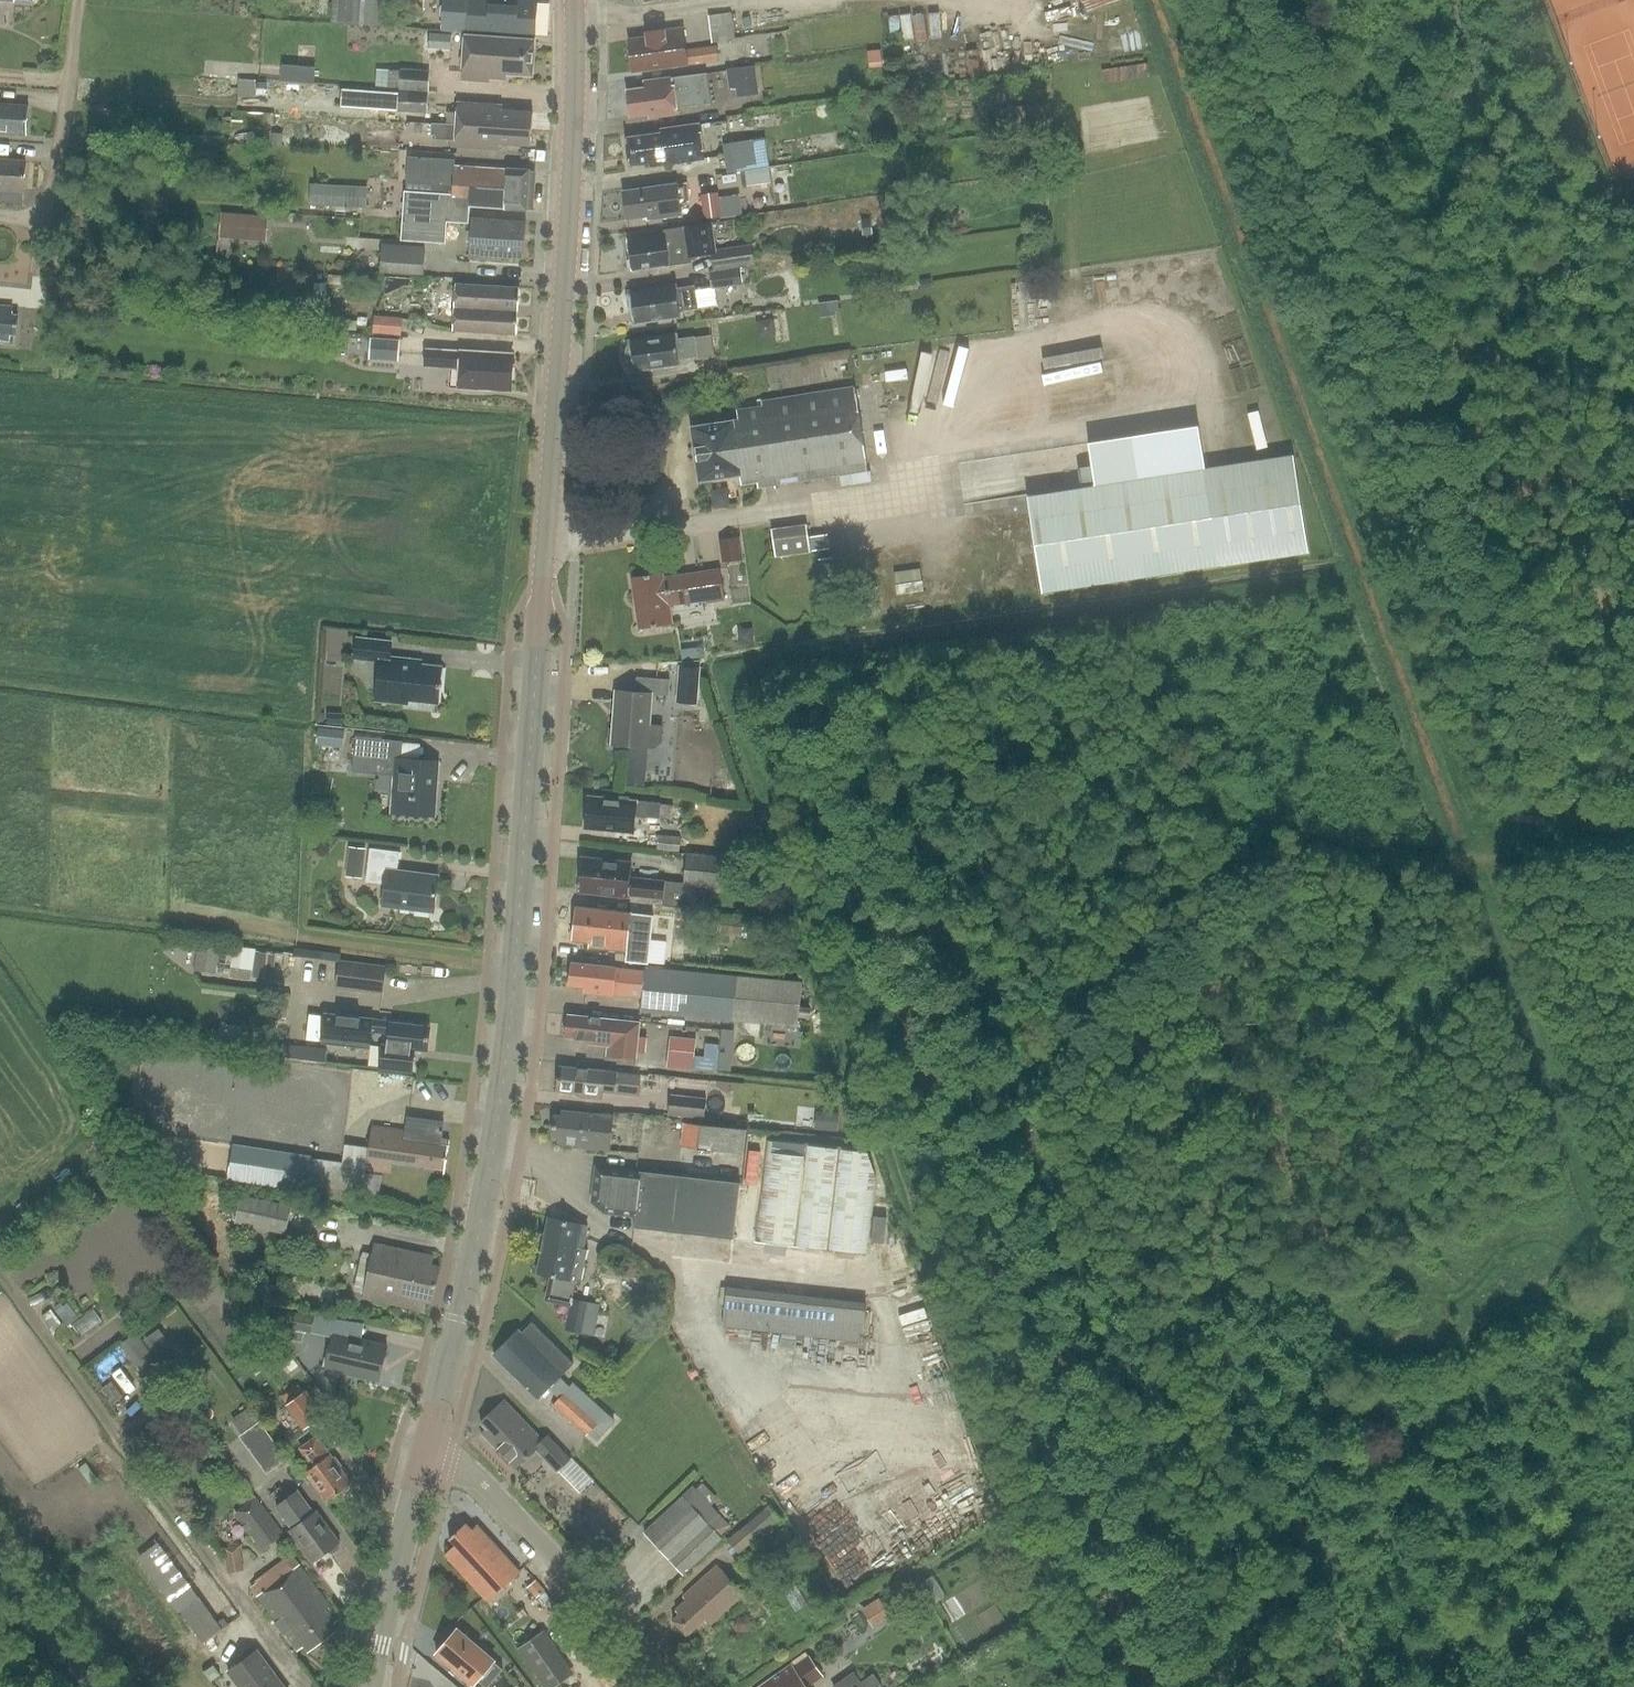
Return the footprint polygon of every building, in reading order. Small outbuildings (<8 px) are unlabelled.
[(398,0),(336,0),(335,25),(397,28),(398,0)] [(535,39),(538,3),(531,2),(531,0),(445,0),(443,32),(535,39)] [(1086,15),(1128,0),(1080,0),(1086,15)] [(940,34),(938,10),(886,14),(888,38),(940,34)] [(708,47),(730,43),(726,19),(703,23),(708,47)] [(717,47),(687,52),(684,29),(647,34),(647,38),(629,40),(634,74),(719,62),(717,47)] [(452,37),(430,35),(429,51),(451,52),(452,37)] [(490,84),(491,80),(508,81),(508,76),(533,78),(536,41),(466,37),(463,82),(490,84)] [(760,93),(756,64),(728,68),(730,88),(736,87),(737,96),(760,93)] [(316,68),(282,66),(281,83),(315,86),(316,68)] [(430,92),(431,71),(402,70),(402,71),(379,70),(378,88),(401,89),(401,90),(430,92)] [(648,89),(629,92),(633,118),(651,115),(652,119),(680,115),(679,109),(713,105),(709,74),(647,82),(648,89)] [(316,83),(314,97),(341,101),(343,87),(316,83)] [(428,115),(429,95),(374,92),(373,107),(400,108),(400,113),(428,115)] [(512,129),(533,130),(534,113),(503,111),(503,106),(459,103),(458,113),(449,113),(448,125),(512,129)] [(20,131),(22,106),(0,105),(0,130),(20,131)] [(512,129),(448,125),(433,124),(432,136),(437,136),(436,140),(456,141),(456,147),(500,150),(501,145),(532,147),(533,130),(512,129)] [(662,131),(663,134),(626,140),(630,167),(651,164),(651,167),(705,159),(700,125),(662,131)] [(768,140),(731,145),(734,164),(735,174),(772,170),(771,159),(768,140)] [(528,211),(530,172),(455,167),(456,161),(408,158),(406,192),(404,192),(401,242),(446,245),(447,224),(469,226),(470,207),(528,211)] [(0,161),(0,204),(23,206),(26,163),(0,161)] [(680,205),(691,203),(688,184),(624,193),(628,221),(648,218),(649,221),(682,216),(680,205)] [(369,188),(311,185),(310,206),(368,209),(369,188)] [(737,215),(734,190),(703,195),(707,219),(737,215)] [(269,215),(222,212),(220,236),(267,240),(269,215)] [(526,224),(474,220),(471,259),(502,261),(502,257),(523,259),(526,224)] [(665,237),(629,242),(632,270),(649,268),(649,269),(692,263),(691,257),(713,254),(715,269),(754,263),(752,246),(716,251),(712,225),(664,232),(665,237)] [(425,277),(427,249),(383,245),(381,274),(425,277)] [(737,271),(711,274),(713,289),(739,286),(737,271)] [(518,335),(521,289),(456,285),(453,331),(518,335)] [(696,290),(696,288),(678,290),(678,287),(630,293),(634,323),(683,317),(682,312),(708,309),(706,289),(696,290)] [(7,336),(9,316),(2,315),(3,308),(0,308),(0,335),(7,336)] [(388,316),(387,330),(410,331),(410,317),(388,316)] [(680,361),(711,356),(708,336),(677,340),(676,337),(631,343),(635,371),(680,365),(680,361)] [(371,358),(400,360),(401,342),(371,340),(371,358)] [(1104,343),(1046,352),(1048,363),(1105,354),(1104,343)] [(941,408),(945,346),(926,345),(922,406),(941,408)] [(462,353),(426,351),(425,368),(461,370),(460,388),(490,390),(490,387),(512,389),(514,359),(493,357),(493,354),(462,352),(462,353)] [(760,489),(841,476),(843,486),(871,482),(870,474),(866,474),(852,388),(764,403),(765,408),(739,412),(740,421),(692,429),(701,483),(717,480),(720,493),(760,486),(760,489)] [(1200,428),(1133,438),(1088,445),(1095,488),(1028,498),(1042,595),(1309,554),(1294,458),(1206,471),(1200,428)] [(775,559),(810,554),(807,525),(771,530),(775,559)] [(744,560),(741,537),(719,540),(722,563),(744,560)] [(921,566),(894,568),(895,590),(922,589),(921,566)] [(707,604),(726,602),(721,569),(665,577),(664,574),(632,578),(640,630),(673,625),(670,608),(707,602),(707,604)] [(358,639),(356,659),(380,662),(377,702),(409,705),(409,701),(440,704),(444,668),(390,663),(392,642),(358,639)] [(650,726),(653,696),(669,697),(671,681),(637,678),(635,693),(617,692),(612,745),(656,749),(663,744),(664,727),(650,726)] [(435,818),(439,763),(396,760),(392,815),(435,818)] [(645,784),(647,766),(629,765),(628,783),(645,784)] [(673,807),(629,802),(629,799),(605,797),(605,800),(589,798),(585,829),(615,832),(614,836),(634,839),(636,815),(672,819),(673,807)] [(660,836),(659,850),(680,852),(681,838),(660,836)] [(350,848),(346,878),(367,880),(367,883),(386,885),(384,907),(435,913),(439,876),(398,872),(400,854),(350,848)] [(727,858),(688,854),(685,884),(724,888),(727,858)] [(632,865),(582,860),(579,892),(645,898),(644,907),(663,909),(663,908),(695,911),(698,886),(630,879),(632,865)] [(626,963),(721,972),(722,966),(693,963),(694,957),(690,957),(690,958),(670,956),(674,917),(655,915),(654,926),(631,923),(632,914),(577,908),(574,942),(590,944),(590,949),(627,953),(626,963)] [(715,915),(712,936),(744,940),(746,919),(715,915)] [(253,975),(258,947),(235,943),(230,972),(253,975)] [(199,945),(198,967),(220,968),(221,946),(199,945)] [(381,992),(384,968),(340,963),(337,987),(381,992)] [(802,984),(646,969),(646,973),(617,970),(617,968),(572,964),(570,987),(586,989),(585,994),(613,997),(613,996),(642,998),(641,1013),(798,1028),(802,984)] [(323,1016),(310,1014),(307,1041),(320,1042),(323,1016)] [(565,1024),(564,1031),(567,1034),(566,1038),(590,1041),(590,1045),(609,1047),(608,1056),(636,1059),(639,1024),(613,1021),(569,1016),(568,1021),(565,1024)] [(431,1024),(373,1017),(371,1032),(390,1034),(389,1046),(382,1045),(380,1067),(413,1071),(415,1048),(428,1050),(431,1024)] [(282,1056),(327,1061),(328,1048),(284,1043),(282,1056)] [(695,1054),(667,1052),(665,1070),(694,1072),(695,1054)] [(295,1084),(295,1112),(316,1112),(316,1090),(346,1091),(347,1067),(289,1066),(289,1084),(295,1084)] [(641,1077),(560,1068),(557,1092),(580,1095),(580,1097),(603,1100),(604,1093),(639,1097),(641,1077)] [(707,1099),(670,1095),(668,1116),(705,1120),(707,1099)] [(838,1131),(840,1113),(817,1111),(816,1129),(838,1131)] [(610,1152),(614,1118),(562,1112),(561,1117),(555,1117),(553,1138),(559,1139),(559,1144),(570,1145),(569,1148),(610,1152)] [(372,1126),(365,1170),(392,1174),(394,1163),(445,1171),(449,1147),(441,1146),(445,1124),(409,1118),(407,1131),(372,1126)] [(684,1124),(681,1147),(745,1154),(748,1132),(684,1124)] [(365,1167),(278,1154),(274,1180),(361,1193),(365,1167)] [(851,1202),(741,1189),(741,1186),(596,1169),(592,1204),(605,1215),(635,1219),(634,1229),(734,1241),(735,1237),(845,1249),(851,1202)] [(285,1235),(290,1210),(240,1199),(234,1224),(285,1235)] [(588,1228),(548,1220),(537,1275),(550,1278),(546,1302),(571,1307),(566,1330),(583,1334),(590,1305),(572,1301),(576,1281),(580,1282),(587,1252),(583,1251),(588,1228)] [(377,1245),(365,1298),(421,1310),(423,1302),(432,1304),(440,1268),(431,1266),(433,1257),(377,1245)] [(724,1330),(770,1335),(770,1334),(863,1344),(868,1304),(727,1288),(723,1328),(724,1328),(724,1330)] [(280,1313),(277,1328),(311,1333),(313,1318),(280,1313)] [(573,1364),(533,1325),(523,1335),(519,1332),(495,1357),(538,1399),(548,1389),(559,1399),(553,1406),(586,1436),(588,1434),(598,1444),(616,1423),(572,1384),(569,1387),(559,1378),(573,1364)] [(334,1335),(326,1371),(379,1382),(387,1347),(334,1335)] [(280,1399),(305,1432),(327,1416),(309,1391),(304,1395),(298,1386),(280,1399)] [(135,1439),(183,1402),(175,1391),(127,1428),(135,1439)] [(481,1425),(486,1430),(481,1436),(514,1471),(537,1449),(559,1472),(570,1460),(548,1438),(544,1442),(505,1402),(481,1425)] [(183,1405),(162,1420),(173,1434),(194,1418),(183,1405)] [(267,1475),(288,1459),(260,1422),(239,1437),(267,1475)] [(352,1486),(317,1437),(301,1448),(314,1467),(306,1472),(328,1503),(352,1486)] [(724,1509),(716,1501),(702,1486),(698,1490),(695,1487),(645,1534),(683,1575),(723,1539),(721,1537),(732,1527),(719,1513),(724,1509)] [(315,1513),(313,1514),(296,1491),(275,1507),(289,1526),(286,1528),(314,1566),(340,1545),(315,1513)] [(263,1552),(286,1536),(258,1498),(236,1513),(263,1552)] [(726,1540),(737,1553),(778,1518),(767,1505),(726,1540)] [(520,1575),(477,1527),(472,1531),(466,1524),(450,1539),(456,1546),(445,1556),(489,1603),(520,1575)] [(333,1624),(339,1620),(300,1567),(258,1598),(298,1651),(304,1647),(308,1653),(338,1630),(333,1624)] [(689,1636),(705,1621),(710,1626),(743,1595),(717,1567),(683,1599),(686,1602),(676,1612),(680,1616),(674,1621),(689,1636)] [(204,1643),(223,1629),(186,1578),(166,1594),(204,1643)] [(808,1605),(795,1582),(783,1588),(796,1612),(808,1605)] [(879,1601),(859,1613),(870,1631),(890,1618),(879,1601)] [(457,1630),(436,1655),(474,1686),(477,1683),(481,1686),(490,1686),(504,1671),(457,1630)] [(545,1632),(519,1651),(545,1686),(560,1686),(576,1676),(545,1632)] [(239,1686),(283,1686),(258,1652),(229,1673),(239,1686)] [(825,1678),(810,1657),(793,1669),(791,1667),(762,1686),(811,1686),(825,1678)] [(201,1673),(208,1682),(220,1673),(213,1664),(201,1673)] [(857,1675),(839,1686),(865,1686),(857,1675)]
